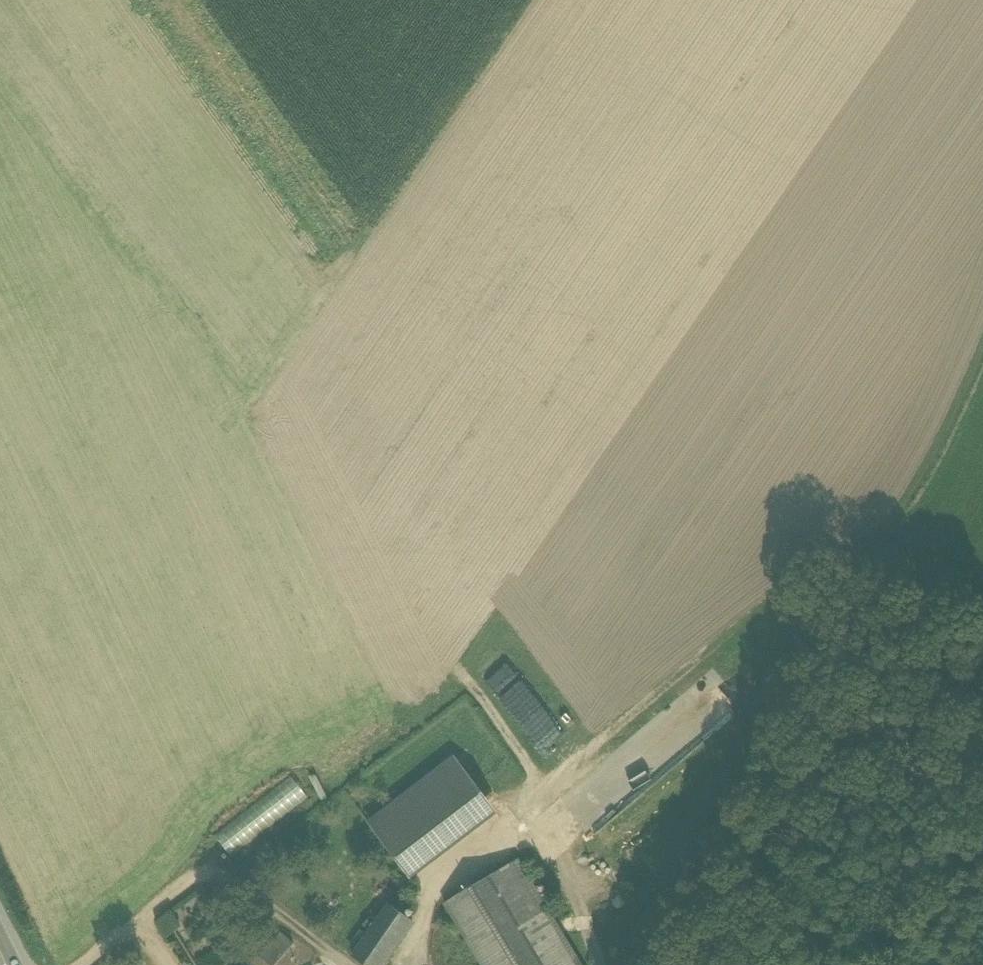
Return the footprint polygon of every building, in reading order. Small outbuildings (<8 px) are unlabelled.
[(716,681),(624,745),(644,773),(735,708),(716,681)] [(496,814),(456,761),(372,826),(412,878),(496,814)] [(302,797),(288,778),(217,831),(232,850),(302,797)] [(446,904),(482,964),(578,964),(515,861),(446,904)] [(353,958),(364,964),(382,964),(413,921),(390,905),(353,958)] [(272,923),(252,950),(269,963),(290,936),(272,923)]
